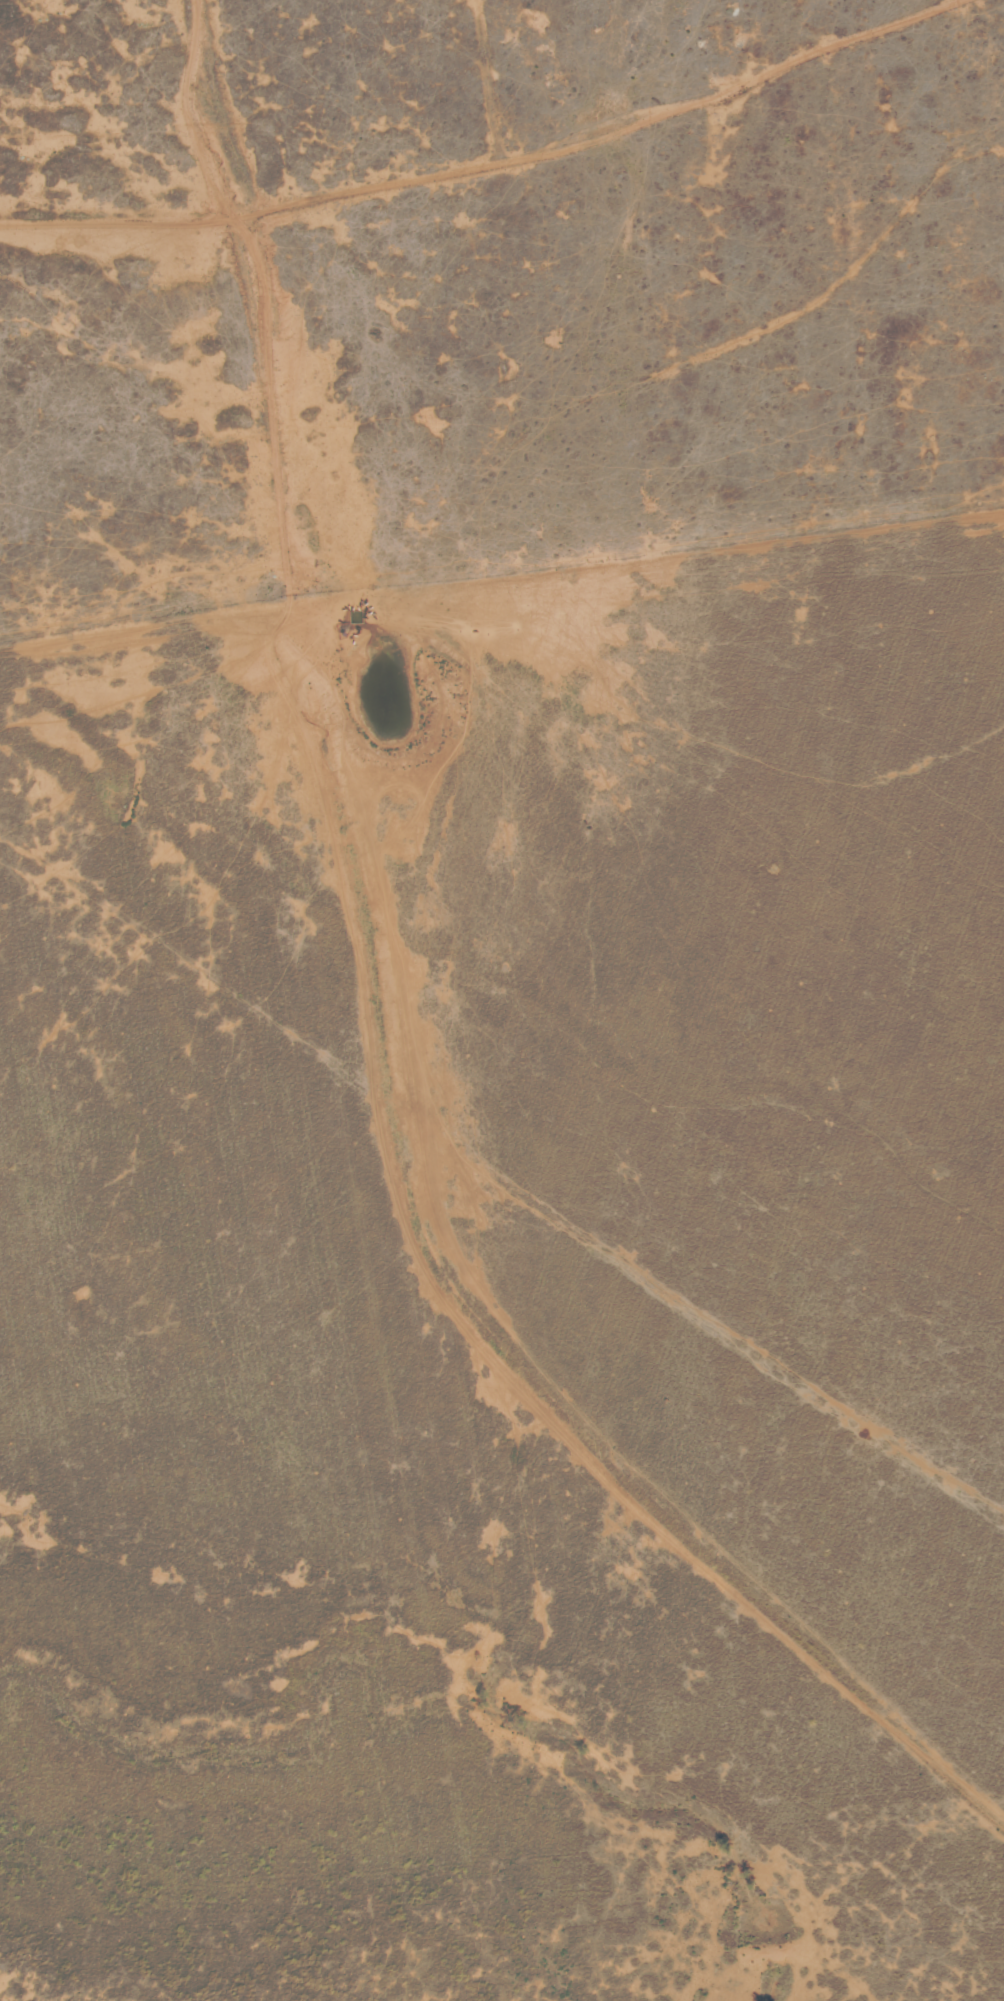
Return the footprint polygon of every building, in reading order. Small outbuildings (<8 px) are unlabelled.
[(350,610),(362,610),(362,623),(350,623),(350,610)]
